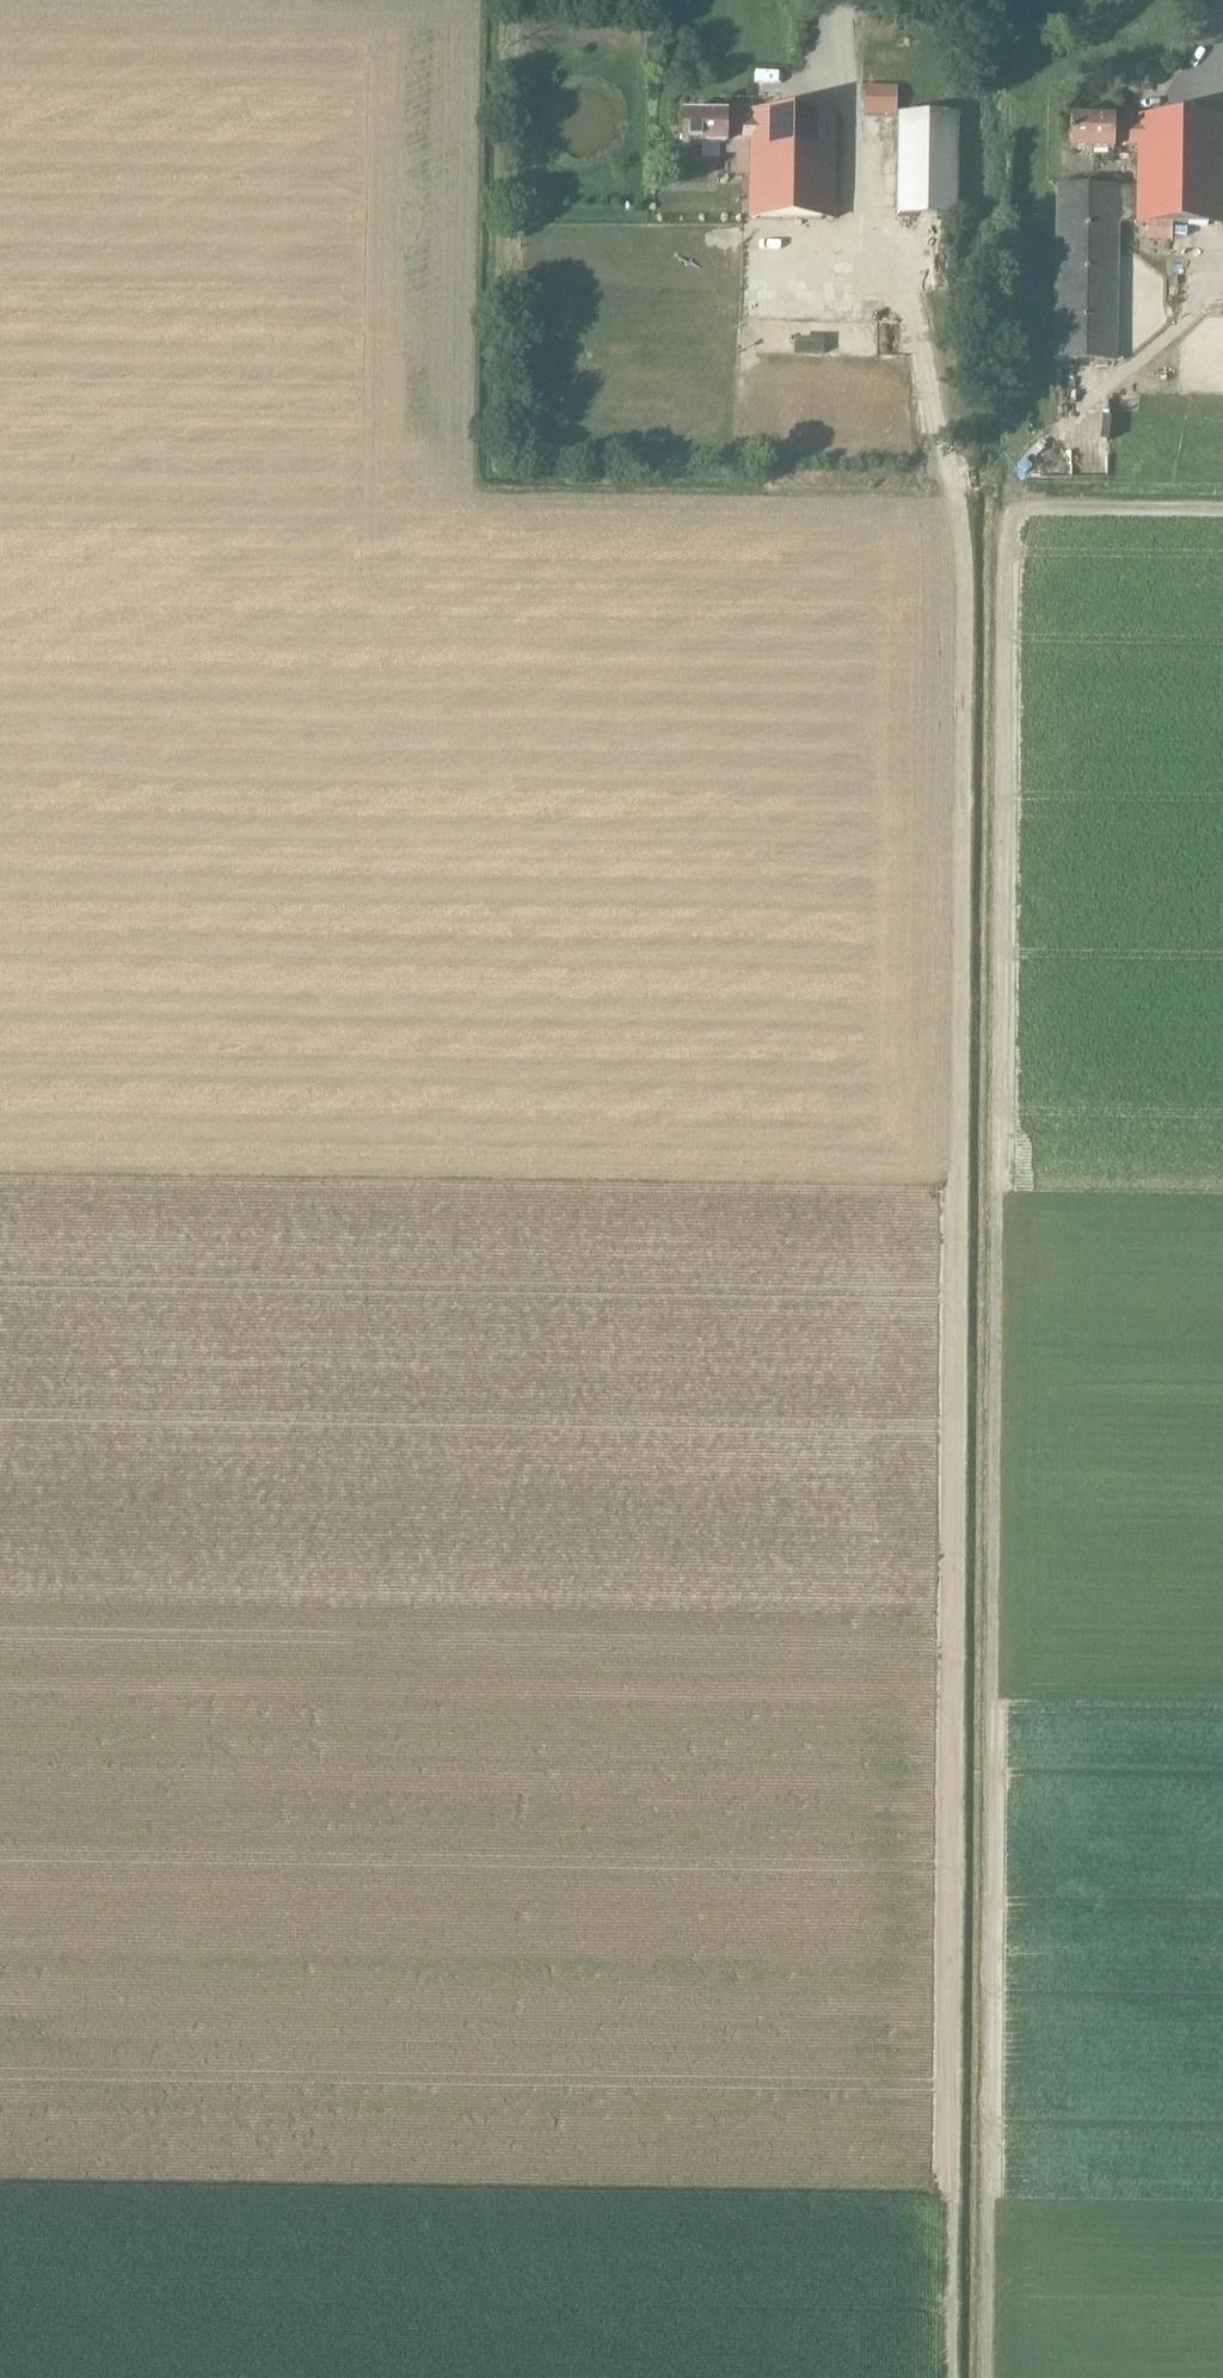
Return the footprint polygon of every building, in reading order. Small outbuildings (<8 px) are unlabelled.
[(865,115),(896,116),(896,86),(865,85),(865,115)] [(726,114),(682,114),(682,145),(726,146),(726,141),(750,141),(749,219),(834,220),(835,113),(750,112),(750,120),(726,119),(726,114)] [(957,218),(958,114),(897,113),(896,217),(957,218)] [(1138,147),(1137,188),(1137,223),(1137,224),(1221,225),(1222,119),(1138,118),(1138,126),(1114,125),(1114,120),(1071,119),(1070,151),(1114,151),(1114,147),(1138,147)] [(866,168),(895,168),(894,152),(877,153),(877,146),(866,147),(866,168)] [(1137,223),(1137,188),(1056,187),(1054,361),(1118,362),(1119,223),(1137,223)] [(1156,240),(1181,243),(1183,230),(1157,227),(1156,240)] [(866,351),(865,326),(855,326),(856,351),(866,351)]
